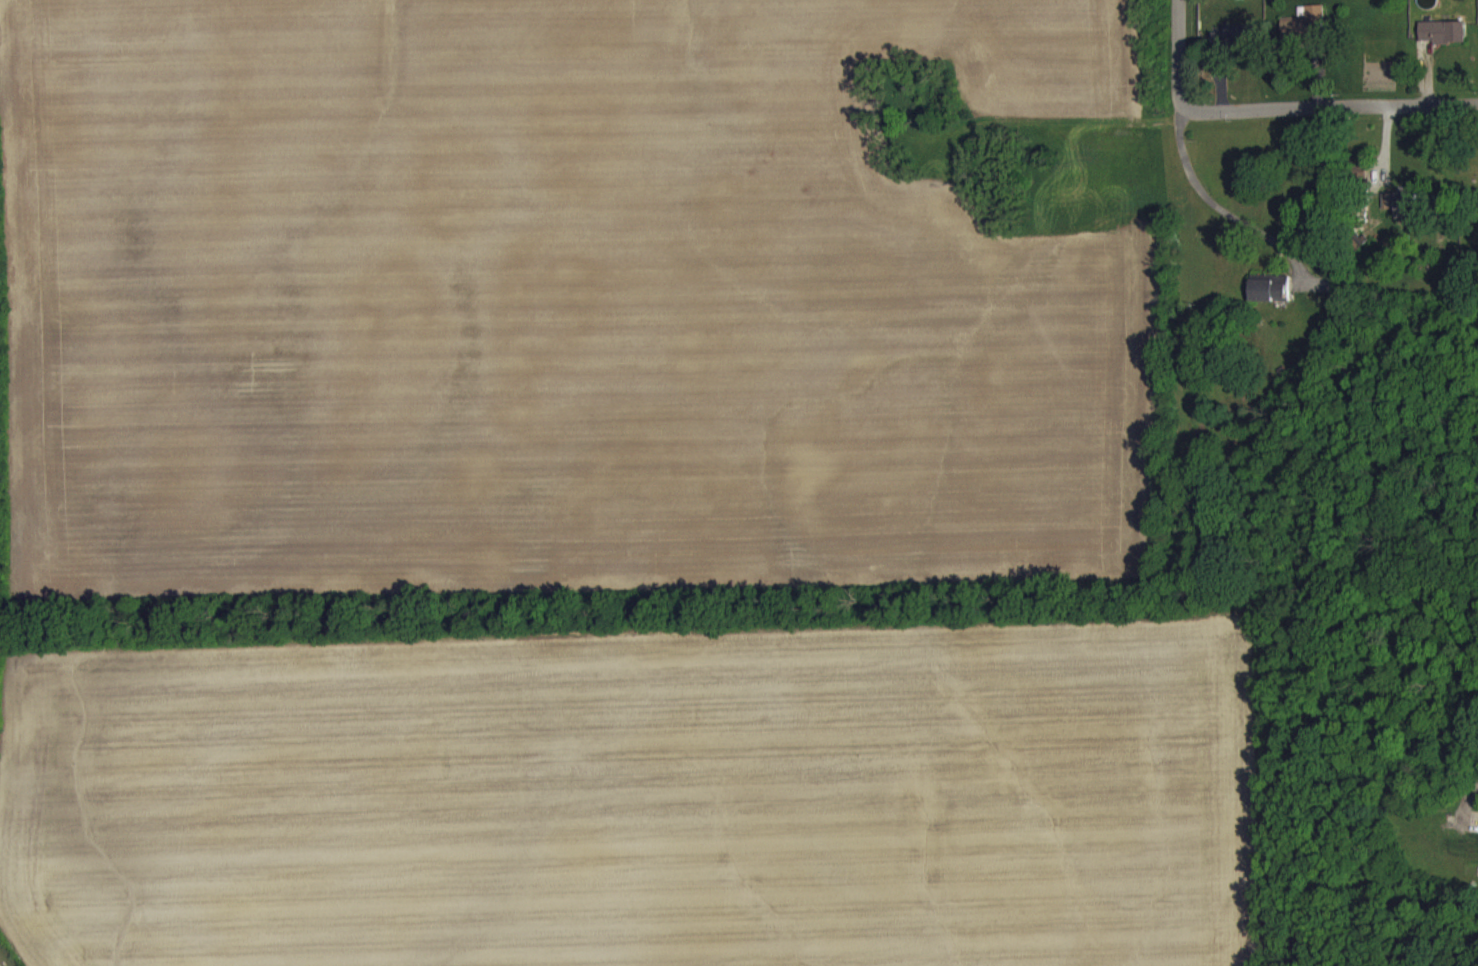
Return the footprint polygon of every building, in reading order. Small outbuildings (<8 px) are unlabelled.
[(1281,28),(1282,53),(1324,51),(1323,16),(1305,16),(1306,27),(1281,28)] [(1465,32),(1420,33),(1420,52),(1432,52),(1433,55),(1466,54),(1465,32)] [(1290,286),(1252,286),(1251,312),(1289,313),(1290,286)]
